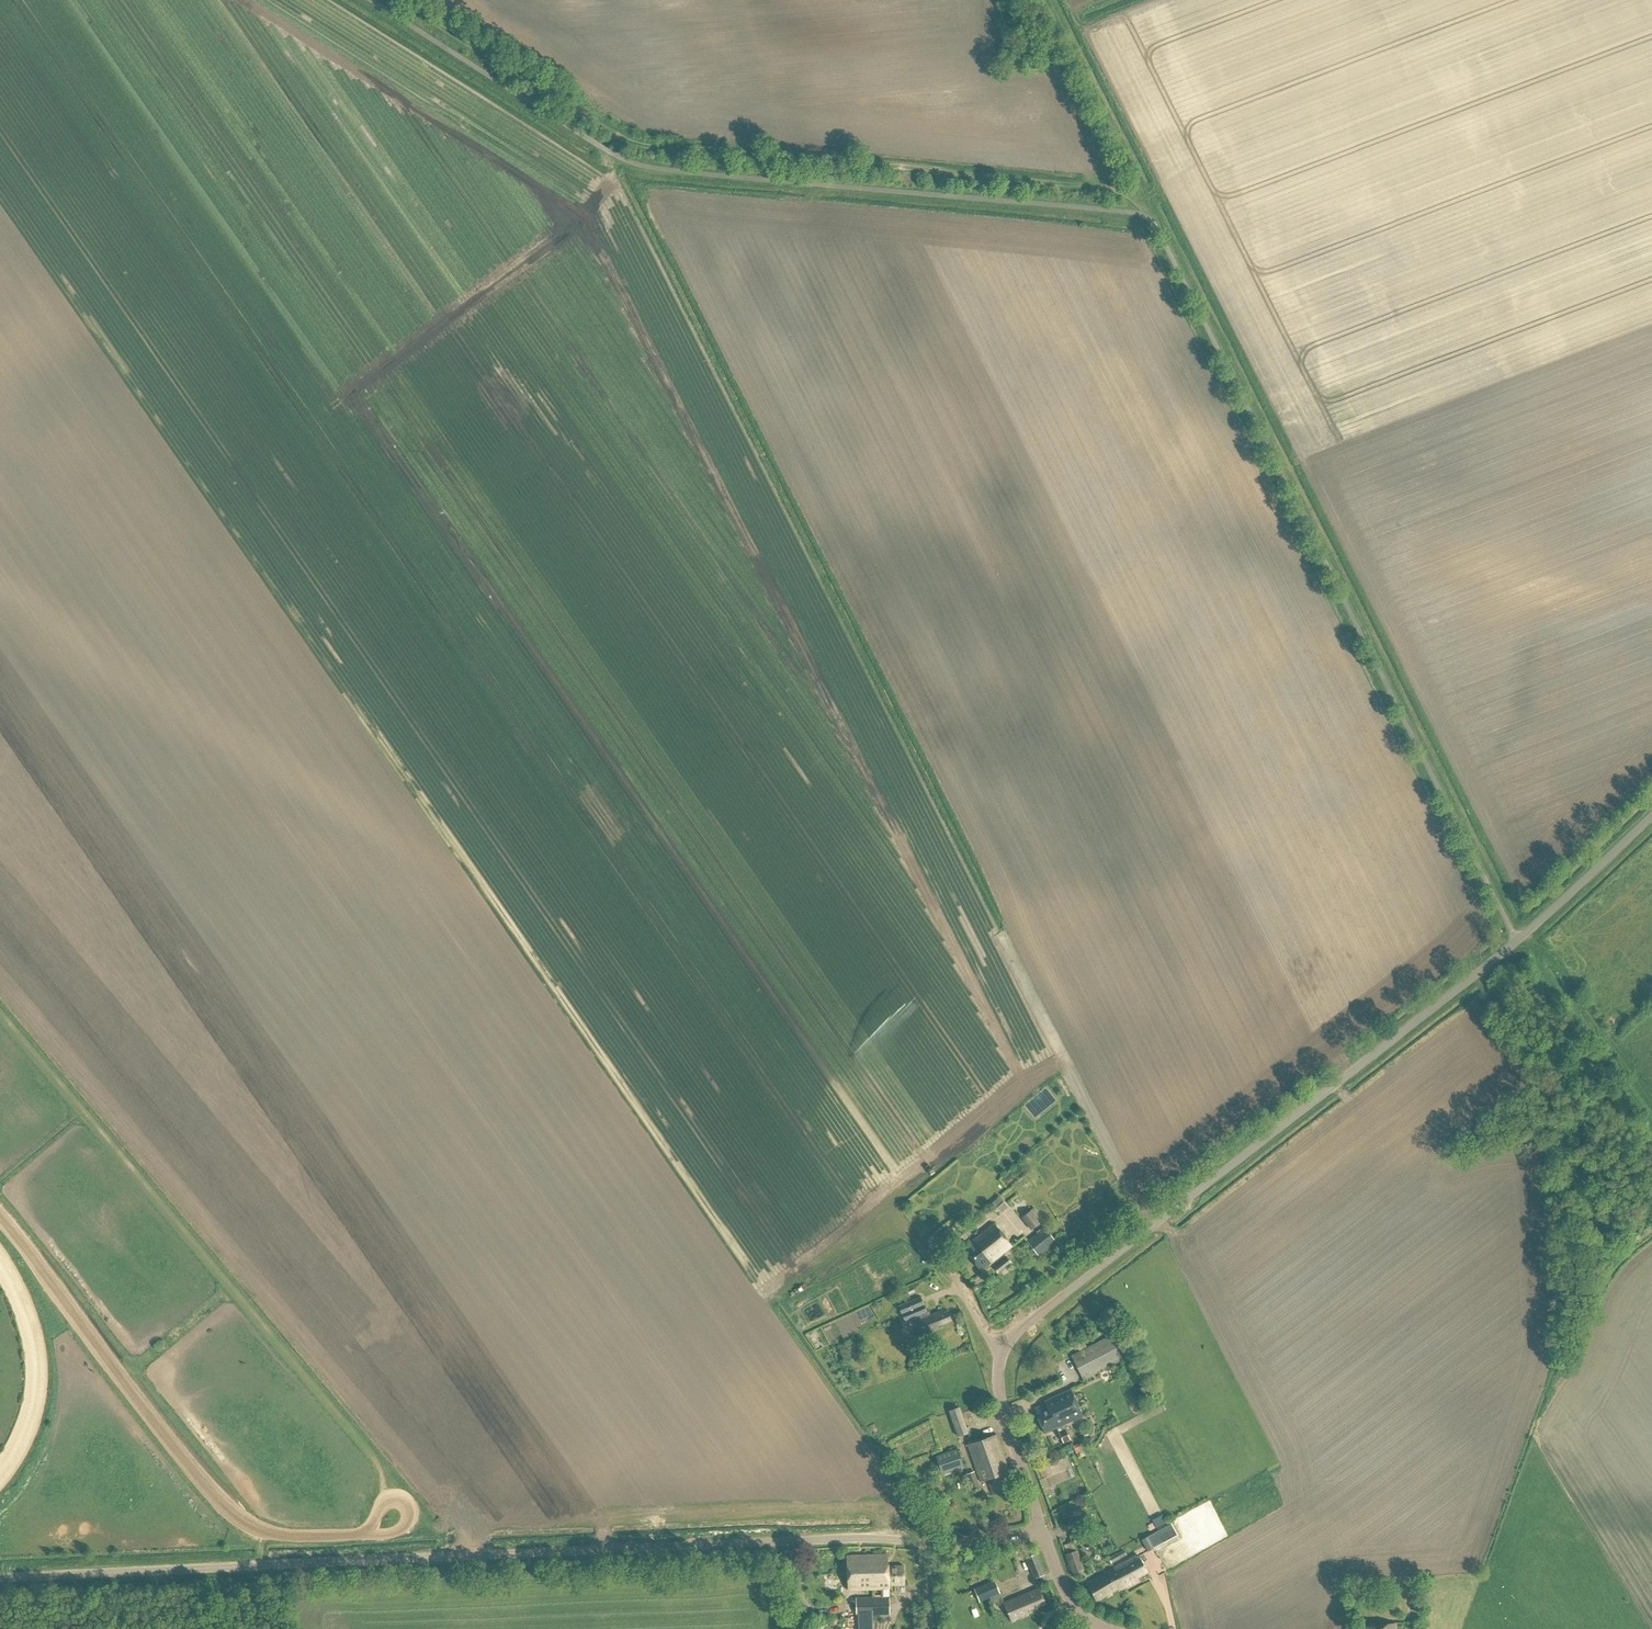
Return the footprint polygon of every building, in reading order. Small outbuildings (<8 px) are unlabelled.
[(989,1206),(999,1216),(1008,1207),(999,1197),(989,1206)] [(1034,1208),(1021,1218),(1031,1230),(1044,1220),(1034,1208)] [(1010,1247),(993,1224),(961,1249),(977,1270),(985,1263),(987,1265),(1010,1247)] [(1044,1228),(1027,1241),(1038,1256),(1056,1242),(1044,1228)] [(1007,1258),(993,1269),(997,1274),(1011,1263),(1007,1258)] [(919,1298),(907,1303),(899,1307),(905,1321),(914,1317),(919,1315),(920,1319),(918,1319),(924,1333),(937,1328),(936,1327),(951,1321),(947,1312),(944,1313),(942,1310),(928,1316),(928,1317),(926,1318),(925,1317),(927,1317),(923,1306),(919,1298)] [(1122,1360),(1110,1336),(1071,1356),(1083,1380),(1122,1360)] [(1150,1383),(1140,1388),(1144,1398),(1155,1393),(1150,1383)] [(1070,1389),(1047,1400),(1055,1417),(1057,1416),(1061,1426),(1063,1425),(1082,1416),(1070,1389)] [(1055,1417),(1047,1400),(1044,1401),(1045,1403),(1034,1408),(1037,1414),(1036,1414),(1045,1433),(1056,1428),(1063,1443),(1070,1439),(1063,1425),(1061,1426),(1057,1416),(1055,1417)] [(949,1411),(958,1437),(970,1433),(960,1407),(949,1411)] [(1011,1482),(994,1435),(967,1444),(980,1481),(987,1479),(992,1494),(1008,1488),(1007,1483),(1011,1482)] [(1083,1442),(1073,1446),(1076,1454),(1086,1449),(1083,1442)] [(957,1449),(936,1456),(943,1474),(964,1466),(957,1449)] [(964,1475),(961,1476),(967,1495),(969,1494),(979,1491),(974,1473),(964,1475)] [(1161,1515),(1152,1520),(1156,1527),(1165,1522),(1161,1515)] [(1172,1524),(1160,1530),(1166,1542),(1178,1536),(1172,1524)] [(1141,1539),(1148,1551),(1154,1548),(1148,1536),(1141,1539)] [(1072,1542),(1064,1545),(1066,1553),(1075,1551),(1072,1542)] [(1075,1551),(1066,1553),(1072,1574),(1084,1570),(1078,1550),(1075,1551)] [(1026,1558),(1035,1579),(1046,1574),(1037,1553),(1026,1558)] [(1117,1553),(1108,1558),(1111,1563),(1120,1559),(1117,1553)] [(1115,1567),(1125,1586),(1134,1581),(1133,1579),(1148,1570),(1139,1554),(1115,1567)] [(849,1589),(875,1588),(873,1555),(848,1557),(849,1589)] [(881,1597),(873,1598),(874,1615),(890,1615),(889,1584),(905,1584),(904,1566),(889,1566),(888,1555),(873,1555),(875,1588),(881,1588),(881,1597)] [(1125,1586),(1115,1567),(1086,1582),(1095,1599),(1105,1594),(1106,1596),(1113,1592),(1111,1589),(1117,1586),(1119,1589),(1125,1586)] [(974,1588),(979,1601),(1000,1593),(994,1580),(974,1588)] [(1043,1603),(1036,1588),(1004,1603),(1012,1621),(1027,1614),(1026,1611),(1043,1603)] [(874,1615),(873,1598),(858,1598),(858,1616),(874,1615)]
